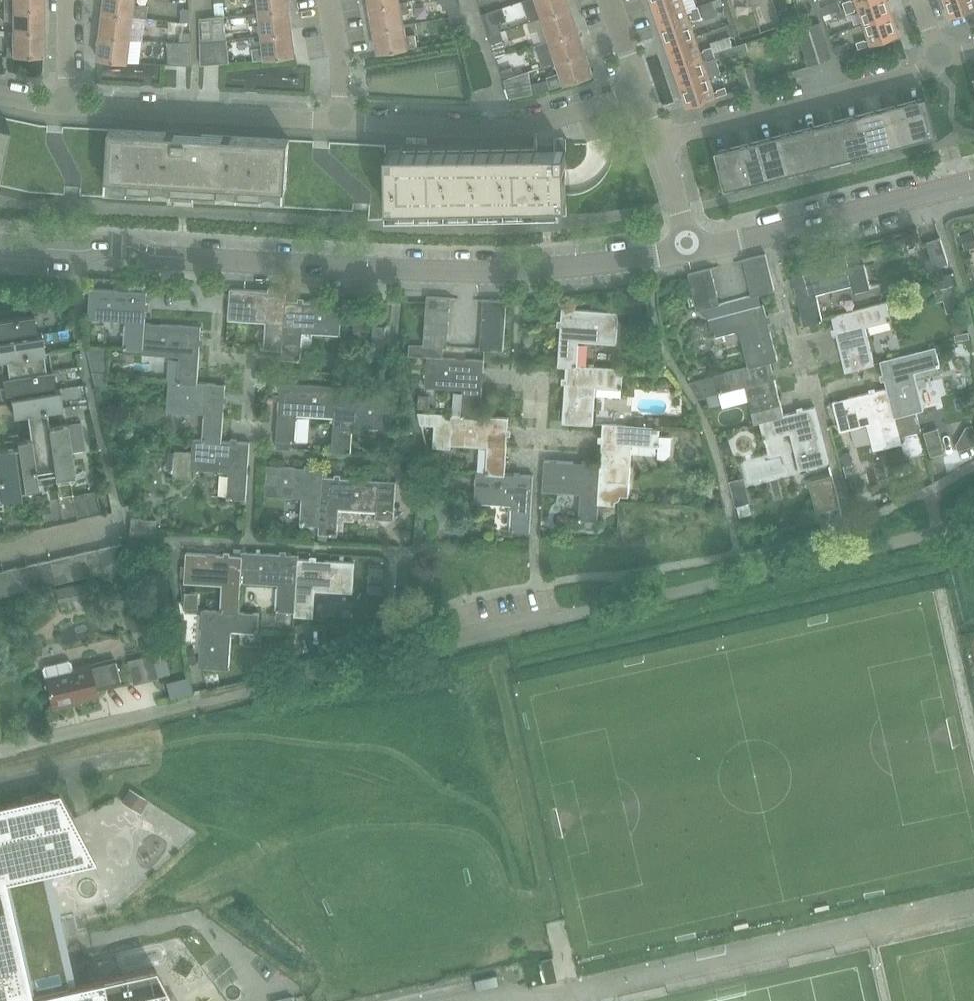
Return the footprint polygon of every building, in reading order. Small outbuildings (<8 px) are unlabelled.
[(43,0),(4,0),(4,9),(43,9),(43,0)] [(104,12),(134,16),(147,18),(148,6),(135,4),(136,0),(105,0),(104,12)] [(288,0),(258,0),(260,11),(289,8),(288,0)] [(439,4),(442,3),(444,9),(448,8),(450,17),(462,14),(460,0),(438,0),(439,4)] [(568,0),(523,0),(530,22),(542,18),(542,17),(571,8),(568,0)] [(683,0),(668,0),(653,5),(660,26),(700,12),(699,7),(690,9),(691,11),(687,12),(683,0)] [(855,1),(853,1),(852,0),(850,0),(843,2),(845,8),(870,0),(855,0),(855,1)] [(887,0),(870,0),(845,8),(847,13),(856,10),(855,9),(858,8),(864,24),(892,14),(887,0)] [(950,17),(973,9),(973,0),(945,0),(950,17)] [(407,1),(400,2),(371,7),(375,30),(404,25),(402,14),(409,13),(407,1)] [(840,1),(828,5),(831,13),(843,9),(840,1)] [(724,4),(703,11),(706,20),(727,13),(724,4)] [(780,21),(799,15),(797,7),(777,13),(780,21)] [(292,31),(289,8),(260,11),(260,13),(249,14),(251,25),(261,24),(262,35),(292,31)] [(507,21),(503,8),(483,14),(489,34),(500,31),(498,24),(507,21)] [(578,31),(571,8),(542,17),(542,18),(550,40),(578,31)] [(43,32),(43,9),(4,9),(3,21),(13,21),(13,32),(43,32)] [(846,17),(843,9),(831,13),(833,21),(846,17)] [(190,10),(182,10),(182,22),(191,21),(190,10)] [(801,16),(803,25),(796,27),(809,65),(832,57),(821,19),(820,19),(817,11),(801,16)] [(134,16),(104,12),(101,35),(131,39),(134,16)] [(702,18),(700,12),(660,26),(667,46),(695,36),(690,20),(693,19),(694,21),(702,18)] [(467,39),(462,14),(450,17),(452,29),(447,31),(449,42),(467,39)] [(899,35),(892,14),(864,24),(869,39),(866,40),(865,39),(857,42),(859,48),(899,35)] [(227,39),(225,16),(218,16),(199,29),(199,32),(198,32),(199,42),(227,39)] [(406,36),(404,25),(375,30),(379,53),(417,46),(415,35),(406,36)] [(295,55),(292,31),(262,35),(264,48),(252,49),(254,60),(295,55)] [(503,40),(500,31),(489,34),(492,43),(503,40)] [(585,52),(578,31),(550,40),(537,44),(541,55),(553,51),(557,62),(585,52)] [(43,56),(43,32),(13,32),(13,47),(7,47),(7,56),(43,56)] [(181,33),(182,41),(192,41),(192,33),(181,33)] [(131,39),(101,35),(98,59),(128,63),(131,39)] [(695,36),(667,46),(674,66),(734,46),(730,36),(711,42),(712,46),(704,49),(704,51),(701,52),(695,36)] [(230,62),(227,39),(199,42),(201,65),(230,62)] [(192,41),(182,41),(170,41),(170,44),(169,64),(191,65),(192,45),(192,41)] [(734,46),(674,66),(680,85),(709,76),(721,72),(716,60),(749,50),(746,42),(738,45),(734,46)] [(850,51),(847,43),(834,47),(837,56),(850,51)] [(593,75),(585,52),(557,62),(560,72),(546,77),(547,80),(533,84),(529,71),(515,75),(503,79),(510,98),(541,92),(593,75)] [(758,82),(751,62),(736,67),(743,87),(758,82)] [(515,75),(512,67),(501,71),(503,79),(515,75)] [(714,91),(709,76),(680,85),(688,106),(728,92),(726,87),(714,91)] [(936,134),(926,96),(904,101),(914,140),(936,134)] [(914,140),(904,101),(883,107),(893,145),(914,140)] [(893,145),(883,107),(863,112),(872,151),(893,145)] [(872,151),(863,112),(842,117),(852,156),(872,151)] [(852,156),(842,117),(821,123),(831,161),(852,156)] [(831,161),(821,123),(800,128),(810,167),(831,161)] [(810,167),(800,128),(779,133),(789,172),(810,167)] [(110,129),(107,179),(286,190),(289,140),(202,135),(201,140),(166,138),(167,133),(110,129)] [(789,172),(779,133),(758,139),(768,178),(789,172)] [(401,152),(386,152),(387,206),(389,206),(389,205),(410,204),(410,209),(409,209),(409,211),(420,211),(420,204),(439,204),(440,209),(439,209),(439,210),(450,210),(450,203),(469,203),(469,208),(468,208),(468,210),(479,209),(479,203),(499,203),(499,208),(498,208),(498,209),(509,209),(509,202),(528,202),(528,207),(528,209),(539,208),(538,202),(556,201),(557,201),(556,195),(556,175),(565,175),(565,168),(567,168),(567,167),(566,157),(566,149),(567,149),(567,144),(567,143),(567,137),(557,137),(557,150),(557,156),(536,157),(536,150),(536,149),(534,149),(401,152)] [(768,178),(758,139),(737,144),(747,183),(768,178)] [(747,183),(737,144),(715,150),(725,189),(747,183)] [(949,262),(941,237),(927,241),(936,266),(949,262)] [(735,253),(711,258),(718,292),(742,287),(735,253)] [(769,264),(766,253),(743,259),(745,270),(769,264)] [(849,267),(846,254),(790,268),(805,324),(823,319),(817,293),(852,284),(854,292),(871,287),(864,263),(849,267)] [(772,277),(769,264),(745,270),(749,283),(772,277)] [(714,278),(711,267),(688,273),(691,284),(714,278)] [(775,288),(772,277),(749,283),(752,295),(758,293),(775,288)] [(717,290),(714,278),(691,284),(694,296),(717,290)] [(88,318),(126,321),(125,347),(143,348),(144,349),(145,323),(147,291),(90,288),(88,318)] [(287,292),(230,288),(228,319),(267,321),(265,347),(283,349),(284,349),(287,300),(287,292)] [(721,303),(717,290),(694,296),(697,309),(721,303)] [(739,330),(748,365),(770,360),(771,361),(778,359),(764,304),(761,305),(758,293),(752,295),(721,303),(697,309),(709,318),(714,337),(739,330)] [(455,329),(471,329),(470,295),(454,295),(455,329)] [(451,297),(427,296),(426,307),(450,308),(451,297)] [(507,301),(483,299),(482,310),(506,311),(507,301)] [(342,303),(287,300),(284,349),(283,349),(282,357),(301,358),(301,356),(312,356),(313,332),(341,334),(342,303)] [(887,302),(832,316),(846,371),(875,364),(866,327),(892,320),(887,302)] [(450,308),(426,307),(426,319),(450,320),(450,308)] [(619,312),(562,308),(558,365),(566,366),(578,366),(578,365),(579,340),(617,342),(619,312)] [(506,311),(482,310),(481,323),(505,324),(506,311)] [(0,319),(0,339),(36,333),(33,314),(0,319)] [(450,320),(426,319),(425,331),(449,332),(450,320)] [(201,327),(145,323),(144,349),(143,348),(142,354),(180,356),(179,381),(198,382),(201,327)] [(505,324),(481,323),(480,335),(505,336),(505,324)] [(372,353),(385,353),(386,326),(374,325),(372,353)] [(449,332),(425,331),(424,344),(448,346),(449,332)] [(36,333),(0,339),(0,358),(44,351),(41,332),(36,333)] [(505,336),(480,335),(479,348),(504,349),(505,336)] [(936,347),(880,361),(881,362),(883,373),(885,380),(887,388),(888,388),(895,416),(901,436),(920,431),(921,431),(916,411),(924,409),(915,372),(940,365),(936,347)] [(44,351),(0,358),(0,362),(2,377),(51,369),(49,350),(44,351)] [(484,360),(427,356),(425,387),(463,389),(462,414),(481,416),(484,360)] [(770,360),(748,365),(715,374),(720,393),(745,386),(755,423),(760,421),(760,420),(784,414),(771,361),(770,360)] [(624,368),(578,365),(578,366),(566,366),(563,422),(593,424),(595,387),(622,387),(624,368)] [(51,369),(2,377),(4,389),(0,389),(0,396),(54,388),(51,369)] [(204,421),(203,439),(203,440),(222,441),(226,384),(198,382),(179,381),(169,381),(167,419),(204,421)] [(280,383),(280,394),(281,394),(284,394),(284,400),(279,400),(277,440),(277,447),(292,448),(293,441),(296,441),(298,414),(334,416),(336,394),(337,394),(337,386),(280,383)] [(29,430),(36,429),(35,427),(48,425),(49,425),(47,409),(62,407),(59,387),(54,388),(0,396),(0,397),(0,400),(2,400),(3,405),(11,404),(12,414),(26,413),(29,430)] [(888,388),(887,388),(833,402),(840,431),(867,424),(874,450),(902,443),(901,436),(895,416),(888,388)] [(336,394),(334,416),(332,451),(351,452),(353,426),(391,428),(393,398),(337,394),(336,394)] [(815,406),(784,414),(760,420),(760,421),(765,439),(790,432),(800,469),(829,461),(815,406)] [(451,448),(451,444),(488,447),(486,472),(505,474),(509,417),(481,416),(462,414),(419,412),(421,424),(435,425),(433,447),(451,448)] [(74,471),(67,422),(49,425),(48,425),(55,474),(74,471)] [(660,427),(603,423),(601,463),(602,463),(599,503),(616,503),(616,494),(629,495),(632,444),(659,446),(658,457),(665,458),(671,453),(671,436),(659,436),(660,427)] [(55,474),(48,425),(35,427),(36,429),(29,430),(30,437),(31,437),(36,477),(55,474)] [(901,436),(902,443),(906,457),(925,452),(920,431),(901,436)] [(18,434),(11,435),(19,489),(38,487),(36,477),(31,437),(30,437),(19,439),(18,434)] [(11,435),(8,435),(8,438),(3,438),(4,446),(0,447),(0,497),(0,498),(1,498),(20,495),(19,489),(11,435)] [(175,450),(174,477),(192,478),(192,469),(229,471),(228,498),(247,499),(250,442),(222,441),(203,440),(203,439),(193,438),(193,451),(175,450)] [(602,463),(601,463),(545,460),(543,490),(581,492),(579,519),(598,520),(599,503),(602,463)] [(324,469),(267,465),(265,496),(303,498),(301,525),(319,526),(321,526),(323,477),(324,469)] [(486,472),(476,472),(475,502),(512,504),(511,531),(530,532),(533,475),(505,474),(486,472)] [(748,474),(751,493),(763,491),(761,472),(748,474)] [(840,506),(833,475),(808,481),(816,512),(840,506)] [(396,481),(323,477),(321,526),(319,526),(319,534),(338,535),(339,508),(376,510),(376,518),(394,520),(396,481)] [(96,491),(84,494),(90,518),(102,515),(96,491)] [(90,518),(84,494),(73,497),(78,520),(90,518)] [(78,520),(73,497),(61,499),(66,523),(78,520)] [(66,523),(61,499),(49,502),(52,514),(55,526),(66,523)] [(55,526),(52,514),(44,516),(47,528),(55,526)] [(47,528),(44,516),(37,518),(39,529),(47,528)] [(39,529),(37,518),(29,519),(31,531),(39,529)] [(154,536),(155,519),(130,518),(129,535),(154,536)] [(31,531),(29,519),(21,521),(24,533),(31,531)] [(24,533),(21,521),(13,523),(16,535),(24,533)] [(16,535),(13,523),(5,525),(8,536),(16,535)] [(126,567),(121,543),(109,546),(114,569),(126,567)] [(114,569),(109,546),(97,549),(102,572),(114,569)] [(102,572),(97,549),(85,551),(91,575),(102,572)] [(91,575),(85,551),(74,554),(79,578),(91,575)] [(243,557),(241,557),(186,552),(184,583),(222,585),(221,610),(240,612),(241,582),(243,557)] [(242,553),(241,557),(243,557),(241,582),(278,584),(276,619),(286,619),(287,611),(295,612),(297,559),(299,559),(299,556),(242,553)] [(79,578),(74,554),(62,557),(67,580),(79,578)] [(67,580),(62,557),(50,559),(55,583),(67,580)] [(55,583),(50,559),(38,562),(44,586),(55,583)] [(297,559),(295,612),(294,616),(314,617),(315,590),(353,592),(355,562),(299,559),(297,559)] [(44,586),(38,562),(26,565),(32,588),(44,586)] [(32,588),(26,565),(15,568),(20,591),(32,588)] [(20,591),(15,568),(3,570),(8,594),(20,591)] [(3,570),(0,571),(0,596),(8,594),(3,570)] [(203,609),(199,666),(230,668),(232,630),(259,632),(260,612),(240,612),(221,610),(203,609)] [(127,661),(128,665),(133,684),(158,678),(152,655),(127,661)] [(44,666),(42,669),(45,678),(44,678),(50,704),(97,693),(91,667),(73,671),(70,662),(67,660),(44,666)] [(121,801),(139,813),(147,800),(129,788),(121,801)] [(171,998),(154,966),(68,986),(43,874),(95,862),(59,792),(0,805),(0,1000),(172,1000),(171,998)] [(547,984),(559,981),(553,958),(542,960),(547,984)]
